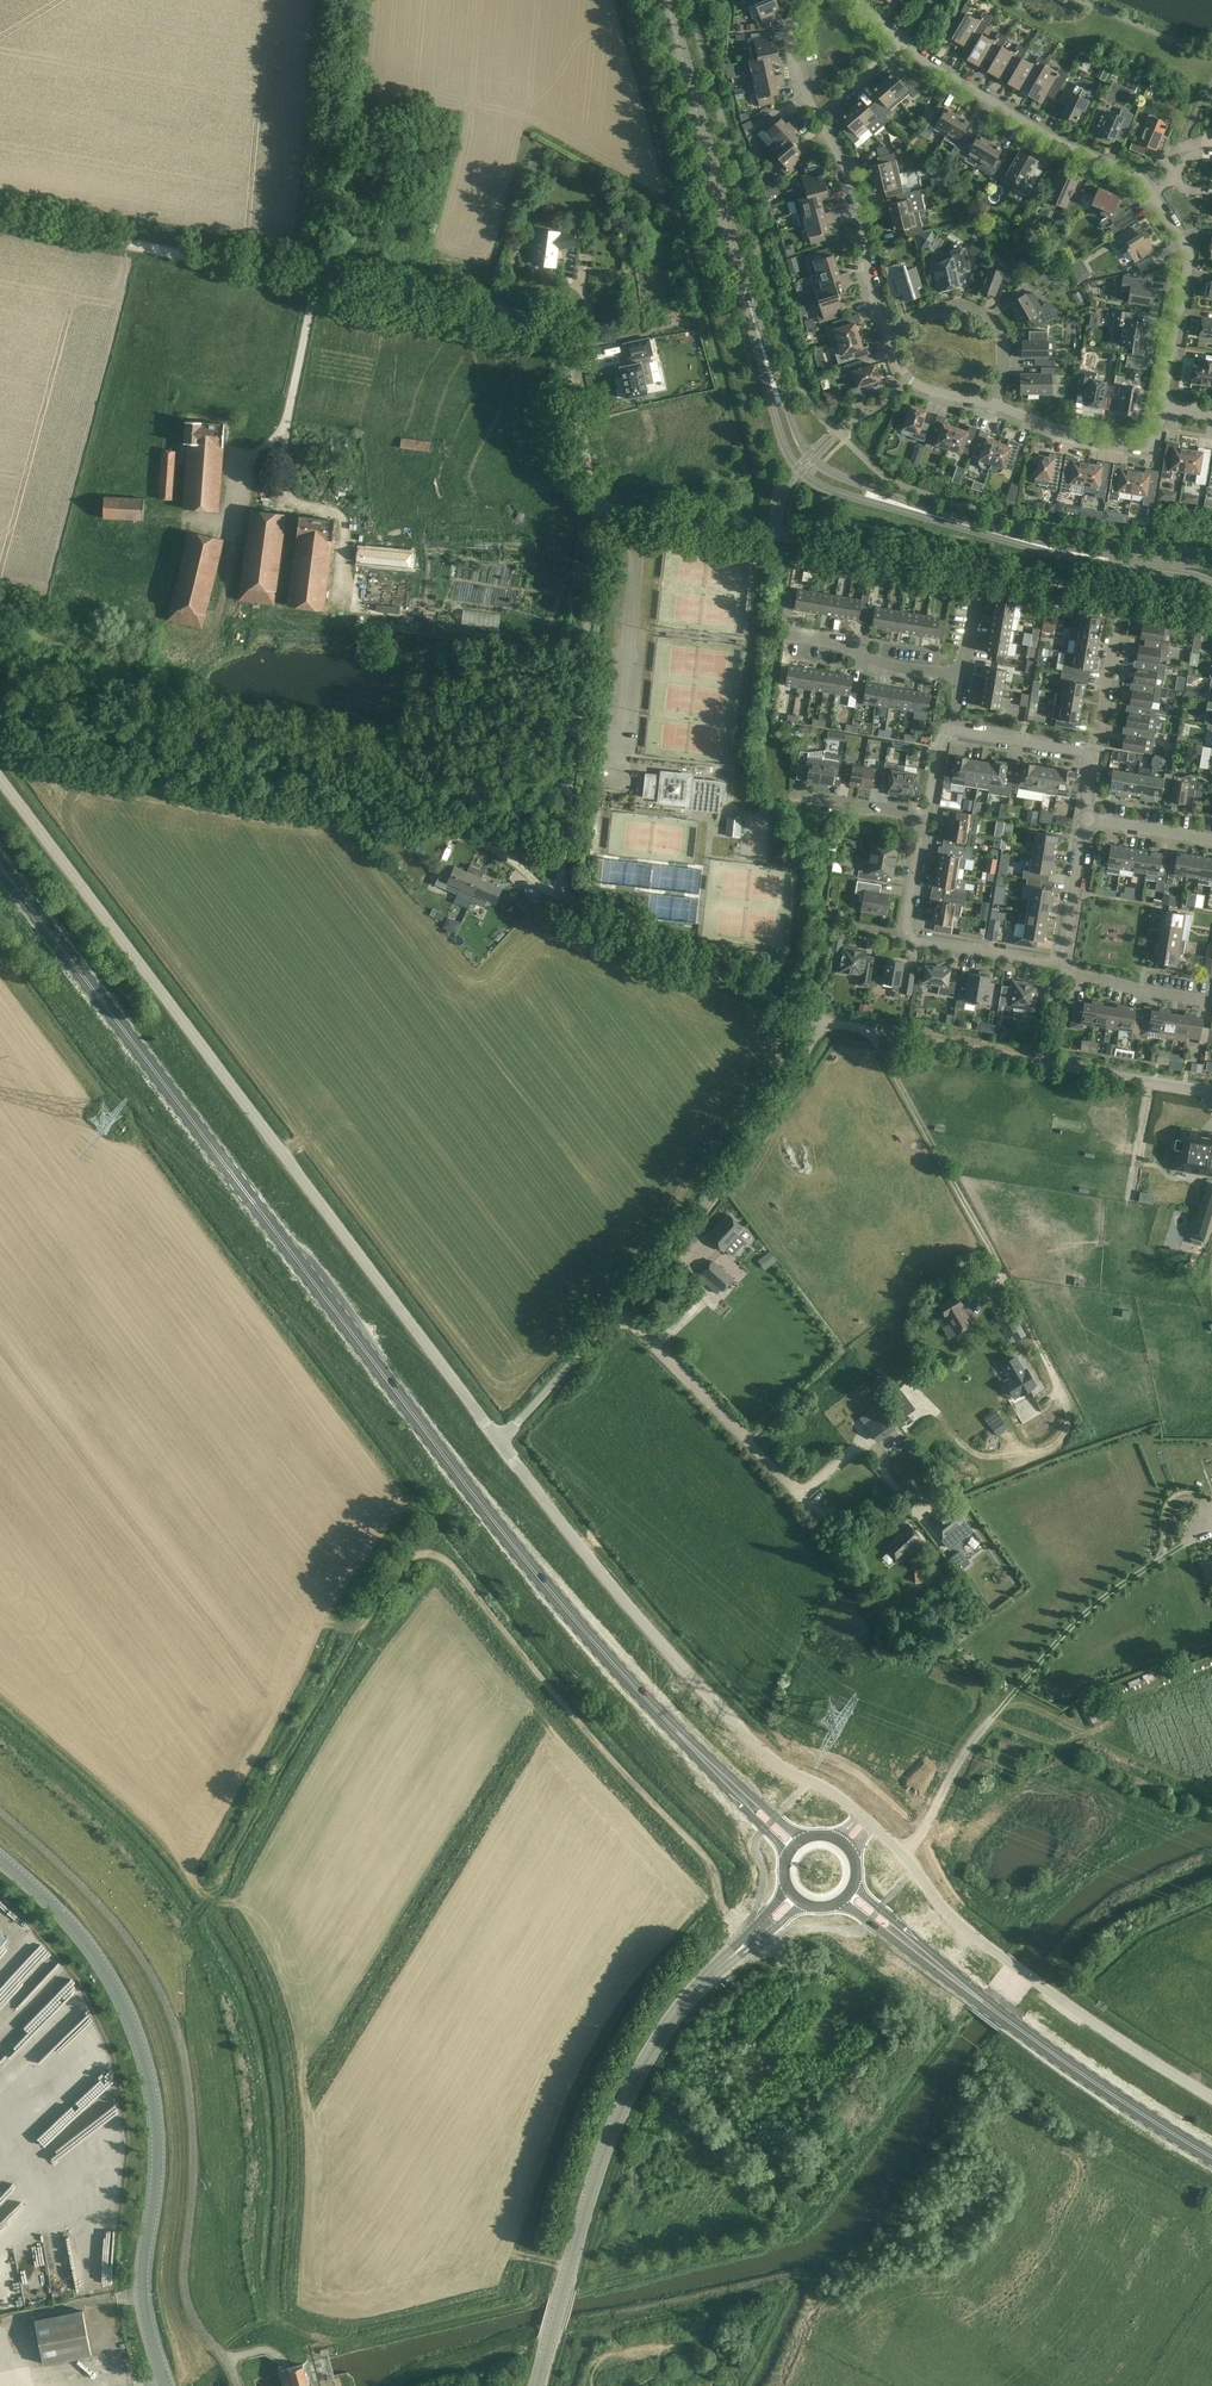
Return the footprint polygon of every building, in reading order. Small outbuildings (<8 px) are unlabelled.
[(776,0),(767,0),(756,4),(760,16),(755,18),(758,26),(778,18),(775,11),(780,9),(776,0)] [(972,36),(978,39),(979,40),(983,34),(993,16),(985,11),(982,16),(976,18),(967,13),(952,39),(965,47),(972,36)] [(991,39),(983,34),(979,40),(978,39),(967,59),(980,67),(987,56),(993,60),(994,60),(1003,46),(1008,37),(1000,32),(996,39),(991,39)] [(748,39),(752,59),(752,60),(778,54),(775,41),(770,42),(768,35),(748,39)] [(1011,50),(1003,46),(994,60),(993,60),(987,71),(1001,79),(1007,68),(1014,72),(1023,57),(1023,58),(1028,49),(1020,44),(1016,51),(1011,50)] [(780,60),(778,54),(752,60),(752,59),(749,60),(752,73),(773,68),(771,62),(780,60)] [(1031,62),(1023,58),(1023,57),(1014,72),(1007,83),(1021,91),(1027,80),(1034,84),(1046,64),(1048,61),(1040,56),(1036,62),(1031,62)] [(1034,84),(1027,95),(1041,103),(1048,92),(1055,96),(1068,73),(1060,68),(1058,71),(1046,64),(1034,84)] [(752,73),(755,86),(784,79),(783,74),(774,75),(773,68),(752,73)] [(892,72),(882,81),(900,102),(910,93),(913,96),(918,91),(907,78),(901,82),(892,72)] [(785,85),(784,79),(755,86),(750,87),(751,93),(756,91),(759,106),(775,102),(773,95),(778,94),(777,87),(785,85)] [(876,105),(885,116),(891,111),(890,110),(900,102),(882,81),(871,90),(881,101),(876,105)] [(1069,81),(1059,99),(1067,103),(1061,114),(1066,116),(1066,120),(1073,120),(1076,121),(1082,110),(1084,111),(1089,101),(1079,96),(1083,88),(1069,81)] [(889,121),(885,116),(876,105),(870,110),(862,100),(852,109),(869,128),(868,129),(874,134),(889,121)] [(925,129),(919,134),(928,139),(932,133),(934,128),(946,135),(958,115),(945,108),(939,120),(933,116),(925,129)] [(869,128),(852,109),(842,119),(850,128),(844,132),(854,144),(860,139),(859,138),(868,129),(869,128)] [(1133,114),(1121,109),(1119,116),(1109,112),(1108,114),(1102,111),(1094,130),(1100,132),(1099,134),(1103,135),(1103,138),(1108,140),(1111,138),(1114,140),(1119,128),(1126,131),(1133,114)] [(1156,117),(1151,114),(1149,115),(1148,118),(1137,142),(1133,140),(1129,149),(1144,155),(1148,147),(1156,150),(1165,128),(1166,129),(1167,126),(1166,126),(1168,122),(1156,118),(1156,117)] [(946,135),(944,138),(955,145),(954,146),(952,150),(959,153),(965,143),(969,137),(963,134),(969,122),(958,115),(946,135)] [(760,126),(774,142),(796,122),(792,118),(786,124),(781,118),(777,121),(772,116),(760,126)] [(774,142),(782,151),(793,142),(793,143),(799,138),(794,132),(800,127),(796,122),(774,142)] [(975,166),(989,141),(978,135),(971,146),(965,143),(959,153),(958,156),(975,166)] [(1002,149),(989,141),(975,166),(993,177),(1001,164),(995,160),(1002,149)] [(802,153),(793,143),(793,142),(782,151),(777,156),(785,166),(781,169),(787,176),(802,162),(797,156),(802,153)] [(1037,160),(1019,151),(1006,176),(1015,181),(1014,182),(1015,183),(1013,188),(1028,196),(1039,176),(1031,172),(1037,160)] [(871,180),(899,173),(894,153),(880,157),(881,163),(868,166),(871,180)] [(799,199),(827,191),(824,179),(819,180),(816,172),(802,176),(805,189),(797,191),(799,199)] [(899,194),(904,193),(899,173),(871,180),(875,193),(887,190),(889,196),(899,194)] [(1076,182),(1057,174),(1049,193),(1050,193),(1052,200),(1052,201),(1065,207),(1063,210),(1073,214),(1079,199),(1071,195),(1076,182)] [(959,188),(953,185),(950,190),(956,194),(959,188)] [(780,193),(779,186),(765,190),(767,197),(780,193)] [(1118,203),(1120,197),(1098,187),(1091,204),(1102,209),(1107,216),(1100,220),(1106,228),(1109,226),(1113,233),(1129,223),(1124,216),(1126,215),(1118,203)] [(925,210),(920,190),(904,194),(904,193),(899,194),(901,201),(888,204),(891,218),(918,211),(925,210)] [(827,191),(799,199),(794,201),(797,213),(802,212),(802,211),(822,206),(821,199),(829,197),(827,191)] [(955,201),(949,192),(946,193),(941,204),(955,201)] [(824,213),(822,206),(802,211),(802,212),(797,213),(800,224),(805,223),(806,224),(834,216),(833,211),(824,213)] [(977,207),(974,213),(981,216),(984,210),(977,207)] [(918,211),(891,218),(894,231),(907,229),(909,235),(923,232),(918,211)] [(834,216),(806,224),(811,244),(826,240),(824,233),(829,231),(827,224),(836,222),(834,216)] [(1136,234),(1132,228),(1111,241),(1117,250),(1125,245),(1127,248),(1126,248),(1127,250),(1128,250),(1135,261),(1153,250),(1141,230),(1136,234)] [(560,233),(538,230),(533,264),(555,267),(558,249),(576,246),(573,232),(559,234),(560,233)] [(982,246),(973,242),(970,252),(972,252),(971,256),(977,258),(982,246)] [(817,274),(837,268),(833,255),(828,256),(826,249),(806,256),(809,263),(813,262),(817,274)] [(970,270),(965,249),(952,251),(953,258),(946,261),(932,265),(938,291),(940,290),(942,291),(950,290),(951,288),(960,286),(957,273),(970,270)] [(1141,270),(1158,267),(1151,256),(1137,265),(1141,270)] [(799,271),(797,258),(789,259),(791,272),(799,271)] [(1014,267),(999,261),(996,270),(988,267),(980,290),(995,295),(1001,278),(1009,281),(1014,267)] [(1050,273),(1057,267),(1051,261),(1040,271),(1046,277),(1050,273)] [(906,265),(905,265),(904,265),(903,266),(902,266),(901,267),(901,268),(901,269),(901,270),(901,272),(887,276),(890,286),(896,283),(899,293),(903,292),(906,301),(924,295),(919,279),(917,279),(914,268),(910,269),(909,267),(908,267),(908,266),(906,265)] [(817,274),(821,286),(821,287),(850,277),(848,272),(840,275),(837,268),(817,274)] [(1123,276),(1121,291),(1130,292),(1128,301),(1151,305),(1154,289),(1142,287),(1144,280),(1140,279),(1123,276)] [(821,287),(821,286),(814,289),(818,301),(838,295),(839,295),(846,293),(843,286),(852,283),(850,277),(821,287)] [(1025,294),(1010,303),(1022,323),(1027,320),(1032,328),(1049,321),(1058,318),(1052,307),(1044,312),(1033,293),(1026,296),(1025,294)] [(838,295),(818,301),(822,313),(817,314),(819,322),(840,317),(837,310),(843,308),(839,295),(838,295)] [(1132,312),(1116,310),(1114,324),(1123,325),(1120,345),(1141,348),(1142,339),(1146,339),(1148,323),(1130,320),(1132,312)] [(834,329),(837,342),(861,336),(857,323),(861,322),(859,314),(833,321),(835,329),(834,329)] [(816,327),(813,318),(804,321),(807,330),(816,327)] [(1202,319),(1199,336),(1211,338),(1211,320),(1202,319)] [(1022,340),(1022,358),(1039,358),(1039,365),(1055,365),(1055,357),(1048,357),(1047,340),(1047,331),(1029,331),(1029,340),(1022,340)] [(861,336),(837,342),(839,349),(838,349),(837,350),(836,350),(836,351),(835,352),(835,353),(835,355),(835,356),(838,364),(871,355),(868,347),(864,348),(861,336)] [(621,367),(620,367),(620,368),(627,398),(627,399),(628,399),(628,398),(646,394),(646,395),(648,394),(647,393),(645,384),(653,383),(648,362),(651,362),(649,356),(653,355),(649,338),(623,344),(627,361),(629,360),(630,365),(621,367)] [(1127,356),(1126,366),(1145,369),(1147,359),(1127,356)] [(1201,359),(1200,367),(1194,365),(1193,370),(1192,371),(1191,376),(1192,378),(1191,382),(1211,385),(1211,361),(1201,359)] [(862,369),(859,361),(844,365),(847,374),(852,372),(857,387),(870,383),(870,384),(871,385),(872,386),(873,386),(874,386),(875,386),(876,386),(878,385),(878,384),(879,384),(879,383),(879,382),(879,381),(880,380),(875,365),(862,369)] [(1056,375),(1056,367),(1041,367),(1041,374),(1021,375),(1021,393),(1051,393),(1051,375),(1056,375)] [(1096,373),(1081,370),(1078,386),(1087,387),(1084,404),(1092,405),(1092,406),(1092,407),(1093,408),(1094,408),(1097,409),(1098,409),(1099,408),(1100,408),(1100,407),(1100,406),(1102,406),(1106,382),(1095,380),(1096,373)] [(1124,376),(1116,375),(1115,382),(1123,383),(1124,376)] [(1142,389),(1121,385),(1117,412),(1138,416),(1142,389)] [(866,400),(864,393),(849,398),(852,404),(866,400)] [(833,396),(827,398),(829,405),(836,402),(833,396)] [(927,411),(911,405),(911,406),(910,406),(909,406),(908,406),(906,406),(905,407),(905,408),(904,409),(904,410),(904,411),(904,412),(905,413),(905,414),(908,416),(904,428),(913,431),(911,437),(925,442),(930,427),(922,424),(927,411)] [(936,444),(948,448),(956,425),(944,421),(946,417),(938,414),(929,440),(936,443),(936,444)] [(200,423),(186,422),(184,443),(187,443),(183,508),(218,510),(224,425),(200,423)] [(968,429),(956,425),(948,448),(961,453),(961,451),(969,454),(978,428),(970,425),(968,429)] [(991,463),(999,440),(987,436),(989,432),(981,429),(972,455),(979,457),(979,459),(980,459),(979,460),(979,462),(979,463),(979,464),(980,466),(981,467),(989,470),(991,463)] [(431,442),(402,438),(400,448),(430,452),(431,442)] [(991,463),(989,470),(997,473),(998,472),(999,472),(1001,471),(1001,470),(1002,469),(1003,467),(1004,468),(1005,466),(1012,469),(1021,443),(1009,439),(1007,443),(999,440),(991,463)] [(1185,471),(1188,450),(1179,448),(1179,444),(1167,442),(1161,477),(1171,479),(1172,469),(1185,471)] [(912,458),(909,465),(917,468),(920,461),(925,446),(917,443),(912,458)] [(1188,450),(1185,471),(1197,474),(1195,483),(1205,485),(1211,449),(1198,447),(1198,451),(1188,450)] [(174,499),(174,487),(176,452),(162,451),(159,498),(174,499)] [(1062,455),(1050,453),(1049,457),(1039,456),(1039,457),(1038,457),(1037,457),(1036,458),(1035,458),(1035,459),(1034,460),(1034,461),(1034,462),(1035,463),(1036,464),(1036,465),(1037,465),(1037,466),(1036,477),(1035,482),(1037,482),(1038,484),(1047,485),(1047,489),(1057,490),(1062,455)] [(1066,456),(1060,491),(1070,492),(1082,495),(1084,485),(1087,463),(1078,462),(1079,458),(1066,456)] [(1097,465),(1087,463),(1084,485),(1096,487),(1095,497),(1104,498),(1110,463),(1098,461),(1097,465)] [(1119,491),(1132,493),(1135,471),(1126,470),(1126,466),(1114,464),(1108,499),(1118,500),(1119,491)] [(933,466),(931,473),(938,476),(941,469),(933,466)] [(1145,473),(1135,471),(1132,493),(1144,495),(1142,504),(1152,506),(1158,471),(1145,469),(1145,473)] [(954,475),(952,480),(959,483),(961,477),(954,475)] [(1162,489),(1160,497),(1176,499),(1178,491),(1162,489)] [(1009,492),(1006,499),(1016,503),(1018,495),(1009,492)] [(1183,493),(1183,501),(1199,502),(1199,494),(1183,493)] [(143,499),(104,497),(103,517),(131,519),(131,521),(135,521),(135,519),(142,520),(143,499)] [(1047,502),(1046,510),(1054,511),(1055,503),(1047,502)] [(1058,502),(1056,512),(1066,514),(1066,513),(1067,504),(1067,503),(1058,502)] [(1093,509),(1092,517),(1101,519),(1102,511),(1093,509)] [(285,515),(251,510),(239,601),(273,605),(285,515)] [(1106,511),(1105,519),(1114,521),(1115,512),(1106,511)] [(335,522),(300,517),(287,606),(322,611),(335,522)] [(223,540),(188,531),(166,619),(202,628),(213,583),(220,584),(223,573),(215,571),(223,540)] [(412,553),(357,549),(355,571),(369,572),(369,564),(411,567),(412,553)] [(873,573),(872,580),(878,581),(887,582),(888,575),(879,574),(873,573)] [(807,611),(810,592),(797,590),(794,608),(807,611)] [(820,613),(823,594),(810,592),(807,611),(820,613)] [(823,594),(820,613),(833,615),(836,597),(823,594)] [(861,601),(848,599),(845,617),(858,619),(860,610),(867,611),(870,595),(862,594),(861,601)] [(996,601),(994,614),(1012,617),(1015,604),(1019,605),(1020,598),(1007,595),(1005,602),(996,601)] [(845,617),(848,599),(836,597),(833,615),(845,617)] [(1045,609),(1046,602),(1039,601),(1037,607),(1045,609)] [(1081,615),(1079,628),(1098,632),(1100,618),(1094,617),(1095,610),(1080,607),(1078,615),(1081,615)] [(872,626),(885,628),(888,610),(875,608),(872,626)] [(898,630),(901,612),(888,610),(885,628),(898,630)] [(910,633),(913,614),(901,612),(898,630),(910,633)] [(923,635),(926,616),(913,614),(910,633),(923,635)] [(992,627),(1010,630),(1012,617),(994,614),(992,627)] [(939,618),(926,616),(923,635),(936,637),(939,618)] [(1149,639),(1161,641),(1163,634),(1164,634),(1165,634),(1167,634),(1168,633),(1170,632),(1171,631),(1171,630),(1173,621),(1151,617),(1151,618),(1152,618),(1151,624),(1143,623),(1140,638),(1149,639)] [(1043,622),(1041,631),(1053,633),(1055,624),(1043,622)] [(1010,630),(992,627),(989,640),(1008,643),(1010,630)] [(1077,641),(1096,644),(1098,632),(1079,628),(1070,627),(1068,640),(1077,641)] [(920,645),(935,648),(937,637),(921,635),(920,645)] [(1139,645),(1137,660),(1145,661),(1150,662),(1158,664),(1159,657),(1167,658),(1169,643),(1161,641),(1149,639),(1148,647),(1139,645)] [(1006,656),(1008,643),(989,640),(987,652),(1006,656)] [(1039,641),(1038,648),(1048,649),(1050,643),(1040,641),(1039,641)] [(1075,654),(1094,657),(1096,644),(1077,641),(1075,654)] [(1028,646),(1026,656),(1034,658),(1036,647),(1028,646)] [(1038,648),(1037,654),(1047,656),(1051,656),(1052,651),(1048,650),(1048,649),(1038,648)] [(1062,673),(1084,676),(1085,669),(1092,670),(1094,657),(1075,654),(1065,652),(1062,673)] [(1136,667),(1133,682),(1146,684),(1154,686),(1162,687),(1166,668),(1171,669),(1172,666),(1166,665),(1158,664),(1150,662),(1145,661),(1144,669),(1136,667)] [(785,684),(798,687),(802,668),(788,666),(785,684)] [(985,680),(1003,683),(1006,670),(987,667),(985,680)] [(802,668),(798,687),(811,689),(814,670),(802,668)] [(824,691),(827,672),(814,670),(811,689),(824,691)] [(836,693),(839,675),(827,672),(824,691),(836,693)] [(1056,679),(1054,692),(1057,692),(1063,694),(1082,697),(1085,684),(1082,683),(1078,682),(1079,675),(1062,673),(1061,679),(1056,679)] [(839,675),(836,693),(850,695),(853,677),(839,675)] [(985,680),(983,693),(1001,696),(1003,683),(985,680)] [(863,702),(876,704),(879,686),(866,684),(863,702)] [(1132,690),(1129,704),(1143,707),(1150,708),(1152,702),(1159,703),(1160,703),(1162,687),(1154,686),(1146,684),(1145,692),(1132,690)] [(876,704),(889,706),(892,688),(879,686),(876,704)] [(1193,687),(1186,686),(1184,696),(1191,697),(1193,687)] [(905,690),(892,688),(889,706),(902,708),(905,690)] [(1171,689),(1163,688),(1161,696),(1170,698),(1171,689)] [(902,708),(914,711),(917,692),(905,690),(902,708)] [(917,692),(914,711),(927,713),(930,694),(917,692)] [(1056,699),(1054,705),(1061,706),(1080,710),(1082,697),(1063,694),(1057,692),(1056,699)] [(999,709),(1001,696),(983,693),(981,706),(999,709)] [(1054,705),(1052,718),(1056,719),(1055,726),(1070,729),(1071,721),(1078,723),(1080,710),(1061,706),(1054,705)] [(1128,712),(1126,727),(1134,728),(1139,729),(1147,730),(1154,732),(1157,716),(1158,709),(1150,708),(1143,707),(1142,714),(1128,712)] [(1153,739),(1154,732),(1139,729),(1138,736),(1124,734),(1122,749),(1143,752),(1145,738),(1153,739)] [(839,733),(828,731),(827,738),(838,740),(839,733)] [(1184,735),(1177,734),(1176,741),(1183,742),(1184,735)] [(1202,746),(1196,745),(1194,752),(1201,753),(1202,746)] [(1203,746),(1199,767),(1207,769),(1211,747),(1203,746)] [(1174,751),(1167,750),(1166,757),(1173,758),(1174,751)] [(811,783),(819,785),(823,760),(824,760),(825,751),(809,753),(801,751),(798,767),(809,769),(807,780),(812,781),(811,783)] [(823,760),(819,785),(828,786),(828,784),(833,785),(835,773),(838,773),(839,763),(841,756),(825,753),(824,760),(823,760)] [(968,759),(969,759),(969,758),(955,756),(954,767),(946,766),(944,781),(951,782),(951,784),(963,786),(968,759)] [(981,761),(969,759),(968,759),(963,786),(976,788),(981,761)] [(993,763),(981,761),(976,788),(989,790),(994,763),(993,763)] [(1010,792),(1012,777),(1005,776),(1007,764),(993,762),(993,763),(994,763),(989,790),(989,793),(1009,797),(1010,792)] [(1020,778),(1012,777),(1010,792),(1018,793),(1019,788),(1031,791),(1035,765),(1036,765),(1036,764),(1022,762),(1020,778)] [(885,763),(882,778),(889,779),(887,791),(889,791),(889,795),(899,796),(899,793),(901,793),(904,771),(905,766),(897,765),(885,763)] [(861,787),(864,767),(845,764),(843,778),(850,779),(850,785),(861,787)] [(1031,791),(1044,793),(1048,767),(1036,765),(1035,765),(1031,791)] [(904,771),(901,793),(902,794),(902,797),(911,799),(912,795),(914,796),(915,788),(922,789),(925,769),(913,767),(905,766),(904,771)] [(882,769),(864,767),(861,787),(871,788),(872,783),(880,784),(882,769)] [(1048,767),(1044,793),(1057,795),(1061,769),(1060,769),(1048,767)] [(1061,769),(1057,795),(1077,798),(1079,783),(1072,782),(1074,771),(1060,769),(1061,769)] [(1115,795),(1121,796),(1125,772),(1112,770),(1109,790),(1115,791),(1115,795)] [(1135,795),(1138,774),(1125,772),(1121,796),(1128,797),(1129,793),(1135,795)] [(1151,776),(1147,800),(1154,801),(1154,798),(1161,799),(1162,791),(1169,793),(1172,774),(1165,773),(1164,778),(1151,776)] [(1147,800),(1151,776),(1138,774),(1135,795),(1141,795),(1140,799),(1147,800)] [(1187,791),(1194,793),(1195,789),(1197,775),(1190,774),(1188,782),(1174,780),(1170,802),(1185,804),(1187,791)] [(726,783),(722,782),(722,781),(698,779),(698,781),(689,780),(689,778),(665,776),(665,780),(650,779),(648,793),(663,794),(662,799),(686,802),(686,800),(695,800),(695,803),(719,805),(720,799),(724,800),(726,783)] [(1195,789),(1194,793),(1194,796),(1201,797),(1202,790),(1195,789)] [(1039,812),(1028,810),(1026,822),(1036,824),(1039,812)] [(979,815),(973,814),(953,811),(952,818),(950,818),(948,829),(976,833),(978,823),(979,815)] [(1040,822),(1073,823),(1074,813),(1041,811),(1040,822)] [(739,837),(741,818),(729,816),(727,835),(739,837)] [(449,824),(432,821),(430,829),(447,833),(449,824)] [(972,852),(973,852),(976,833),(948,829),(946,840),(954,841),(953,848),(972,852)] [(1034,845),(1033,845),(1054,849),(1055,844),(1057,844),(1058,836),(1029,831),(1028,832),(1027,832),(1027,834),(1028,835),(1027,843),(1034,845)] [(896,848),(873,844),(868,872),(859,870),(857,877),(874,880),(875,873),(892,876),(896,848)] [(1033,845),(1031,858),(1054,862),(1055,854),(1053,853),(1054,849),(1033,845)] [(1120,868),(1123,847),(1110,845),(1108,857),(1101,856),(1099,871),(1119,874),(1120,868)] [(971,860),(972,852),(953,848),(947,847),(946,854),(940,853),(938,864),(959,868),(958,868),(964,869),(966,859),(971,860)] [(1136,849),(1123,847),(1120,868),(1133,870),(1136,849)] [(1149,851),(1136,849),(1133,870),(1145,873),(1149,851)] [(1149,851),(1145,873),(1146,873),(1145,879),(1164,882),(1167,866),(1160,865),(1162,854),(1149,851)] [(1169,873),(1167,882),(1175,883),(1177,874),(1186,875),(1190,854),(1177,852),(1176,859),(1170,858),(1167,872),(1169,873)] [(1203,857),(1190,854),(1186,875),(1199,878),(1203,857)] [(1203,857),(1199,878),(1198,884),(1211,886),(1211,881),(1211,880),(1211,879),(1211,858),(1203,857)] [(996,859),(988,858),(985,872),(994,873),(996,859)] [(1053,870),(1054,862),(1031,858),(1029,871),(1024,870),(1022,877),(1027,878),(1035,879),(1036,872),(1050,874),(1051,869),(1053,870)] [(1008,865),(999,863),(998,873),(1007,875),(1008,865)] [(938,864),(937,875),(957,878),(958,868),(959,868),(938,864)] [(441,869),(435,884),(444,888),(457,893),(467,871),(454,865),(451,873),(441,869)] [(467,871),(457,893),(471,900),(474,893),(481,877),(467,871)] [(943,895),(965,898),(966,891),(955,889),(957,878),(937,875),(935,886),(941,887),(939,894),(943,895)] [(481,877),(474,893),(494,902),(501,886),(481,877)] [(1029,899),(1052,903),(1053,895),(1051,895),(1052,890),(1039,887),(1040,880),(1035,879),(1027,878),(1026,886),(1031,887),(1029,899)] [(878,884),(857,881),(855,893),(860,894),(859,899),(861,901),(863,902),(861,910),(885,914),(888,895),(879,893),(877,891),(878,884)] [(996,885),(994,894),(999,894),(999,895),(1004,895),(1005,887),(996,885)] [(964,906),(965,898),(943,895),(942,902),(936,901),(934,912),(954,915),(960,916),(962,906),(964,906)] [(1052,903),(1029,899),(1027,912),(1048,915),(1048,911),(1051,911),(1052,903)] [(432,909),(429,916),(442,921),(445,914),(432,909)] [(1160,917),(1159,923),(1182,927),(1185,914),(1165,910),(1164,918),(1160,917)] [(990,919),(1000,921),(1002,912),(996,911),(992,911),(990,919)] [(954,915),(934,912),(932,923),(938,924),(937,931),(951,933),(954,915)] [(1027,912),(1025,925),(1048,928),(1049,920),(1047,920),(1048,915),(1027,912)] [(458,932),(462,921),(449,917),(445,927),(458,932)] [(1000,921),(990,919),(989,927),(999,929),(1000,921)] [(1025,925),(1016,923),(1012,943),(1034,947),(1035,940),(1043,941),(1044,936),(1046,937),(1048,928),(1025,925)] [(1159,923),(1158,929),(1162,929),(1161,936),(1180,940),(1185,941),(1187,941),(1189,934),(1190,928),(1182,927),(1159,923)] [(1156,943),(1155,948),(1178,952),(1183,953),(1185,941),(1180,940),(1161,936),(1159,943),(1156,943)] [(841,953),(843,939),(833,938),(831,952),(841,953)] [(874,959),(865,957),(866,950),(844,947),(842,962),(840,962),(838,972),(848,974),(849,972),(861,974),(859,985),(869,987),(874,959)] [(1178,952),(1155,948),(1154,954),(1158,955),(1156,962),(1164,964),(1163,969),(1185,973),(1186,965),(1176,963),(1178,952)] [(903,962),(888,959),(886,969),(885,968),(883,983),(893,984),(892,991),(911,994),(914,974),(902,972),(903,962)] [(956,1002),(955,1007),(964,1009),(965,1003),(966,1000),(990,1004),(993,989),(988,988),(990,977),(987,976),(989,964),(975,962),(973,973),(969,973),(968,979),(960,978),(956,1002)] [(950,970),(926,966),(923,982),(939,985),(937,994),(954,997),(956,983),(948,982),(950,970)] [(1038,985),(1013,980),(1011,987),(1002,985),(999,1005),(1014,1007),(1013,1010),(1027,1012),(1027,1009),(1034,1010),(1038,985)] [(1093,1024),(1097,1001),(1091,1000),(1091,1003),(1084,1002),(1082,1010),(1074,1009),(1072,1026),(1080,1027),(1081,1022),(1093,1024)] [(1097,1001),(1093,1024),(1106,1026),(1109,1007),(1103,1005),(1103,1002),(1097,1001)] [(1109,1007),(1106,1026),(1119,1028),(1123,1006),(1117,1005),(1116,1008),(1109,1007)] [(1129,1007),(1123,1006),(1119,1028),(1132,1031),(1131,1037),(1138,1038),(1139,1035),(1141,1019),(1134,1018),(1135,1011),(1128,1010),(1129,1007)] [(1161,1032),(1165,1009),(1159,1008),(1158,1010),(1151,1009),(1150,1017),(1142,1015),(1141,1019),(1139,1035),(1148,1037),(1149,1030),(1161,1032)] [(1161,1032),(1160,1037),(1173,1040),(1174,1034),(1177,1015),(1170,1014),(1171,1010),(1165,1009),(1161,1032)] [(1177,1015),(1174,1034),(1173,1040),(1186,1042),(1187,1036),(1186,1036),(1190,1013),(1184,1012),(1184,1016),(1177,1015)] [(1186,1036),(1187,1036),(1199,1038),(1198,1043),(1207,1044),(1210,1028),(1202,1026),(1203,1018),(1196,1017),(1196,1014),(1190,1013),(1186,1036)] [(985,1029),(985,1031),(995,1032),(996,1024),(980,1022),(979,1028),(985,1029)] [(1098,1043),(1090,1042),(1089,1051),(1097,1052),(1098,1043)] [(1106,1054),(1114,1055),(1116,1045),(1108,1044),(1107,1049),(1106,1054)] [(1158,1051),(1156,1063),(1156,1064),(1169,1065),(1171,1052),(1158,1050),(1158,1052),(1158,1051)] [(1169,1067),(1181,1069),(1183,1059),(1171,1057),(1169,1067)] [(1203,1065),(1192,1063),(1190,1071),(1202,1073),(1203,1065)] [(1178,1151),(1174,1176),(1186,1178),(1187,1171),(1211,1175),(1211,1139),(1200,1137),(1201,1132),(1182,1129),(1180,1140),(1177,1139),(1175,1141),(1174,1148),(1175,1150),(1178,1151)] [(1147,1142),(1144,1160),(1154,1162),(1158,1144),(1147,1142)] [(1211,1215),(1211,1181),(1207,1180),(1190,1237),(1204,1241),(1211,1215)] [(1142,1192),(1141,1202),(1155,1202),(1155,1193),(1142,1192)] [(728,1214),(708,1237),(723,1251),(725,1249),(732,1256),(745,1241),(738,1235),(744,1228),(728,1214)] [(770,1251),(766,1255),(773,1264),(777,1261),(770,1251)] [(722,1290),(732,1279),(713,1261),(703,1273),(722,1290)] [(963,1305),(957,1295),(939,1307),(945,1316),(948,1314),(959,1331),(972,1324),(961,1306),(963,1305)] [(1006,1335),(1016,1331),(1007,1310),(998,1314),(1006,1335)] [(1006,1382),(1015,1396),(1035,1384),(1026,1370),(1024,1371),(1016,1357),(1004,1365),(1012,1378),(1006,1382)] [(899,1424),(887,1409),(883,1412),(880,1409),(863,1422),(879,1442),(896,1429),(895,1428),(899,1424)] [(911,1436),(905,1440),(918,1460),(924,1456),(911,1436)] [(953,1505),(931,1523),(943,1539),(942,1540),(949,1549),(973,1530),(953,1505)] [(924,1541),(911,1524),(886,1547),(885,1548),(898,1562),(913,1548),(914,1550),(924,1541)] [(962,1552),(953,1558),(962,1571),(971,1565),(962,1552)] [(932,1569),(915,1570),(916,1583),(933,1582),(933,1577),(942,1576),(942,1565),(932,1565),(932,1569)] [(1101,1721),(1091,1702),(1081,1708),(1086,1718),(1087,1718),(1091,1726),(1101,1721)] [(13,1934),(0,1924),(0,1951),(13,1934)] [(92,2354),(83,2310),(35,2320),(44,2364),(92,2354)] [(304,2364),(283,2369),(287,2385),(296,2385),(309,2383),(304,2364)]
